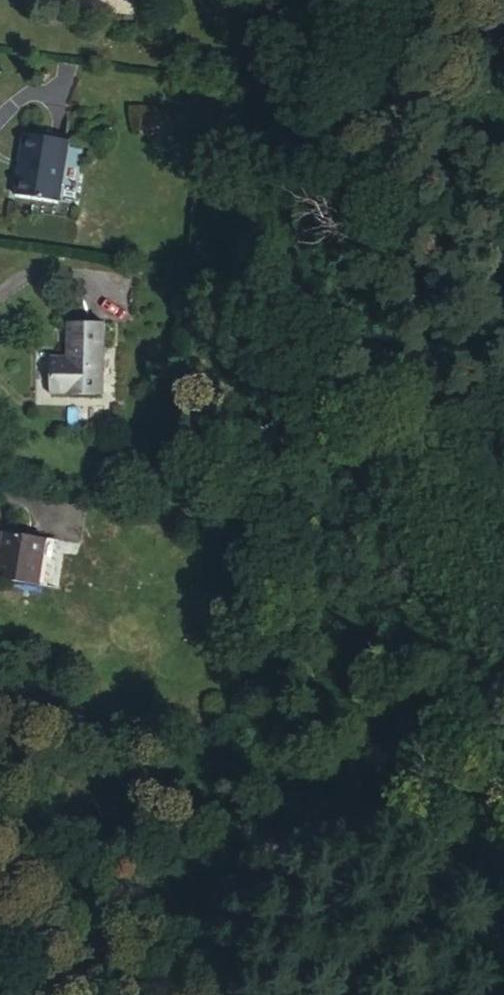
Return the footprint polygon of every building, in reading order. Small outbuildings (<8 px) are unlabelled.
[(64,146),(19,138),(9,200),(54,209),(64,146)] [(103,332),(68,330),(66,359),(65,364),(49,363),(45,399),(99,404),(103,332)] [(0,537),(0,586),(26,591),(34,543),(0,537)]
